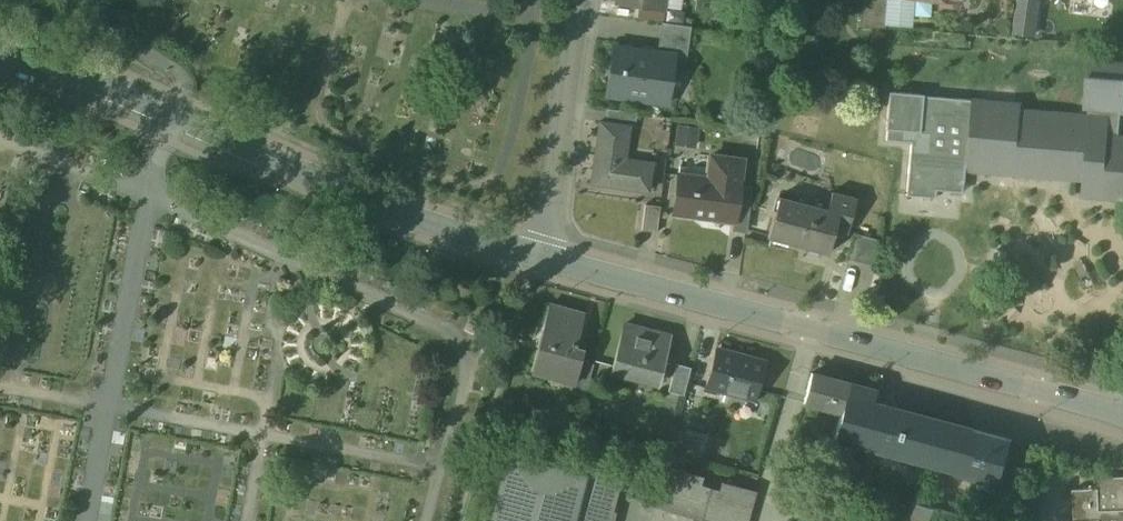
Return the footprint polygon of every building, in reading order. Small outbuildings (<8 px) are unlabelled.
[(620,3),(655,8),(656,0),(620,0),(620,3)] [(860,28),(885,29),(887,0),(863,0),(860,28)] [(1027,0),(1020,0),(1015,33),(1034,35),(1038,1),(1027,0)] [(691,27),(662,23),(657,53),(675,56),(673,64),(686,66),(691,27)] [(657,53),(613,47),(606,95),(667,104),(673,64),(675,56),(657,53)] [(1093,62),(1091,78),(1089,78),(1087,100),(1090,100),(1089,114),(1109,117),(1108,135),(1119,135),(1120,112),(1122,112),(1122,110),(1122,80),(1122,75),(1122,64),(1093,62)] [(970,100),(923,96),(923,95),(889,92),(886,130),(887,130),(886,141),(911,143),(906,196),(935,198),(936,191),(963,193),(965,172),(964,171),(970,100)] [(1021,103),(970,99),(970,100),(964,171),(965,172),(1014,176),(1019,110),(1021,109),(1021,103)] [(637,113),(608,109),(606,122),(629,125),(629,127),(635,128),(637,113)] [(1119,135),(1108,135),(1109,117),(1089,114),(1088,115),(1021,110),(1021,109),(1019,110),(1014,176),(1083,181),(1082,198),(1122,201),(1122,136),(1119,135)] [(606,122),(600,121),(591,184),(648,192),(652,170),(623,166),(629,127),(629,125),(606,122)] [(697,128),(679,126),(676,143),(686,145),(687,136),(696,138),(697,128)] [(710,179),(679,175),(674,214),(732,222),(735,223),(739,195),(744,161),(722,158),(718,186),(710,185),(710,179)] [(828,211),(779,198),(768,238),(829,255),(835,230),(847,234),(857,199),(832,193),(828,211)] [(752,197),(739,195),(735,223),(732,222),(732,228),(747,231),(752,197)] [(660,207),(645,205),(642,231),(657,233),(660,207)] [(883,241),(855,234),(848,260),(876,267),(883,241)] [(550,308),(532,373),(574,385),(580,364),(583,354),(575,352),(585,317),(550,308)] [(671,339),(651,333),(625,326),(613,372),(616,373),(616,371),(655,381),(655,383),(659,384),(671,339)] [(997,346),(995,365),(1032,367),(1033,348),(997,346)] [(718,349),(707,388),(755,402),(766,363),(718,349)] [(592,368),(580,364),(574,385),(571,397),(584,400),(592,368)] [(692,369),(677,365),(669,394),(684,398),(692,369)] [(875,452),(999,484),(1011,440),(872,403),(875,392),(811,375),(804,404),(841,415),(834,441),(859,448),(840,520),(806,511),(804,520),(856,520),(875,452)] [(510,461),(494,520),(568,520),(579,479),(576,478),(510,461)] [(669,469),(658,509),(702,520),(749,520),(757,492),(722,483),(720,491),(701,486),(704,478),(669,469)] [(568,520),(611,520),(612,517),(613,517),(613,514),(610,513),(619,481),(578,470),(576,478),(579,479),(568,520)] [(1096,478),(1096,489),(1073,490),(1074,520),(1122,520),(1122,478),(1096,478)] [(957,515),(914,503),(909,520),(955,520),(957,515)]
